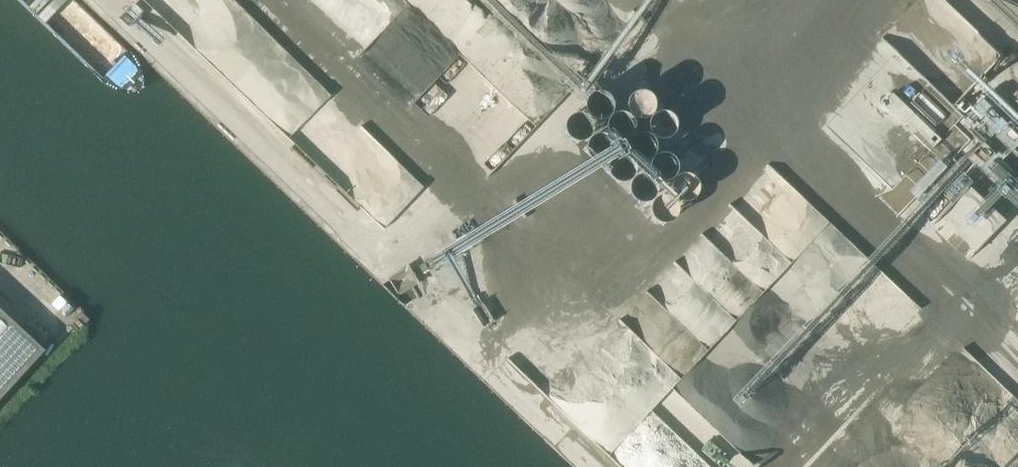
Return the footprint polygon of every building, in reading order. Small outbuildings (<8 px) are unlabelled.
[(44,350),(0,309),(0,399),(44,350)]
